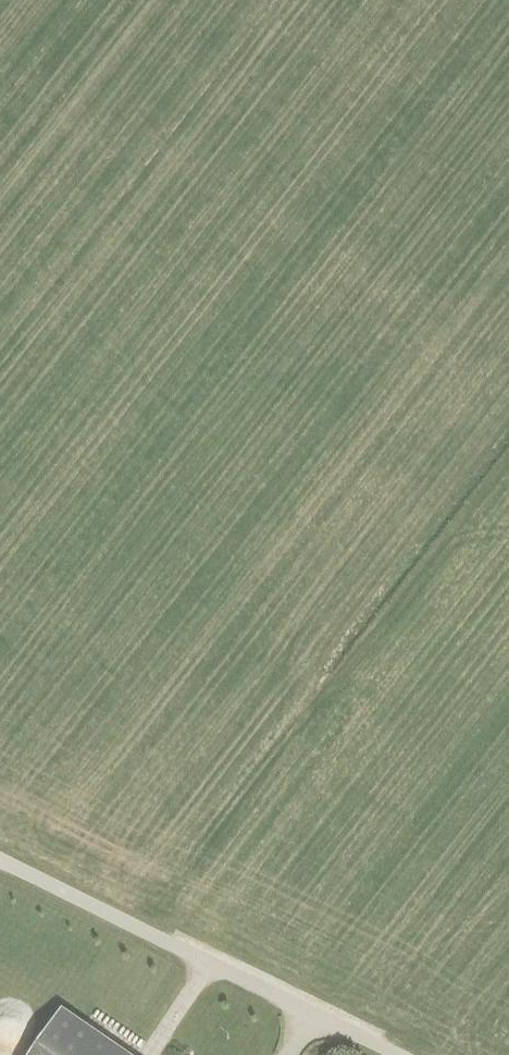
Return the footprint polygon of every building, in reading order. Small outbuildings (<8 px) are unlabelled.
[(62,1008),(30,1054),(130,1054),(62,1008)]
